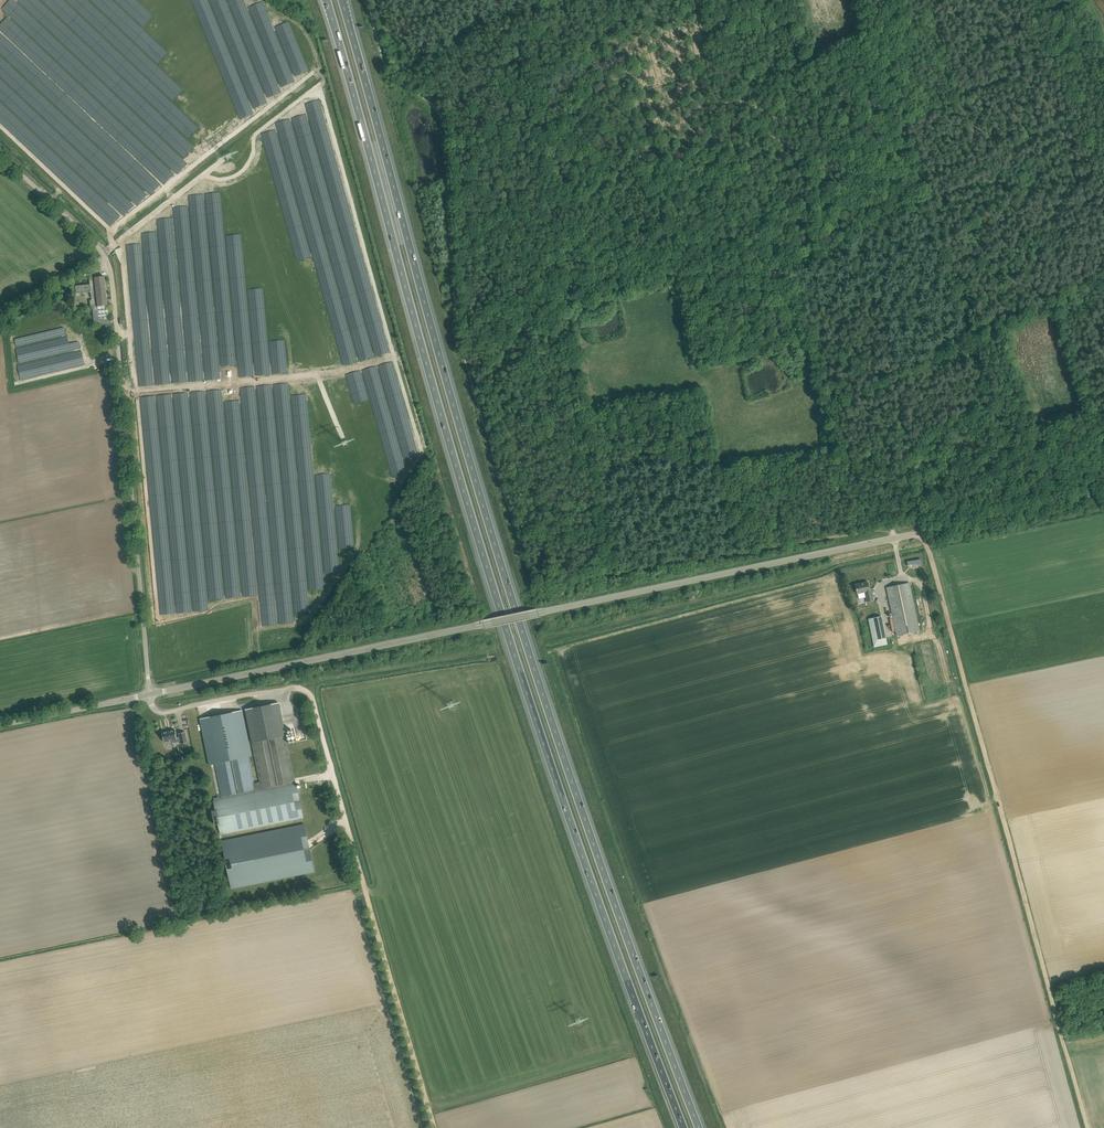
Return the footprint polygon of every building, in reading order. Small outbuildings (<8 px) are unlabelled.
[(89,278),(90,284),(75,286),(76,294),(90,292),(91,300),(90,300),(90,307),(92,307),(94,325),(110,323),(109,318),(110,318),(108,305),(107,305),(104,276),(99,277),(89,278)] [(135,372),(178,368),(175,346),(184,345),(182,328),(147,332),(150,360),(143,361),(142,356),(133,357),(135,372)] [(867,597),(866,597),(867,602),(874,600),(873,597),(872,592),(870,592),(868,581),(855,584),(856,590),(857,594),(866,592),(867,597)] [(888,593),(897,635),(920,631),(911,588),(909,583),(887,587),(888,593)] [(882,616),(869,619),(874,647),(887,644),(882,616)] [(245,710),(252,742),(286,735),(279,703),(245,710)] [(210,717),(200,719),(209,764),(215,763),(249,756),(252,756),(243,710),(227,713),(210,717)] [(185,732),(179,733),(180,736),(177,737),(175,730),(162,732),(164,742),(172,740),(173,743),(181,741),(181,744),(188,742),(185,732)] [(214,798),(215,800),(214,800),(220,835),(304,818),(297,783),(296,783),(286,735),(252,742),(260,781),(254,783),(249,756),(215,763),(222,796),(214,798)] [(304,824),(223,840),(233,889),(314,872),(304,824)]
